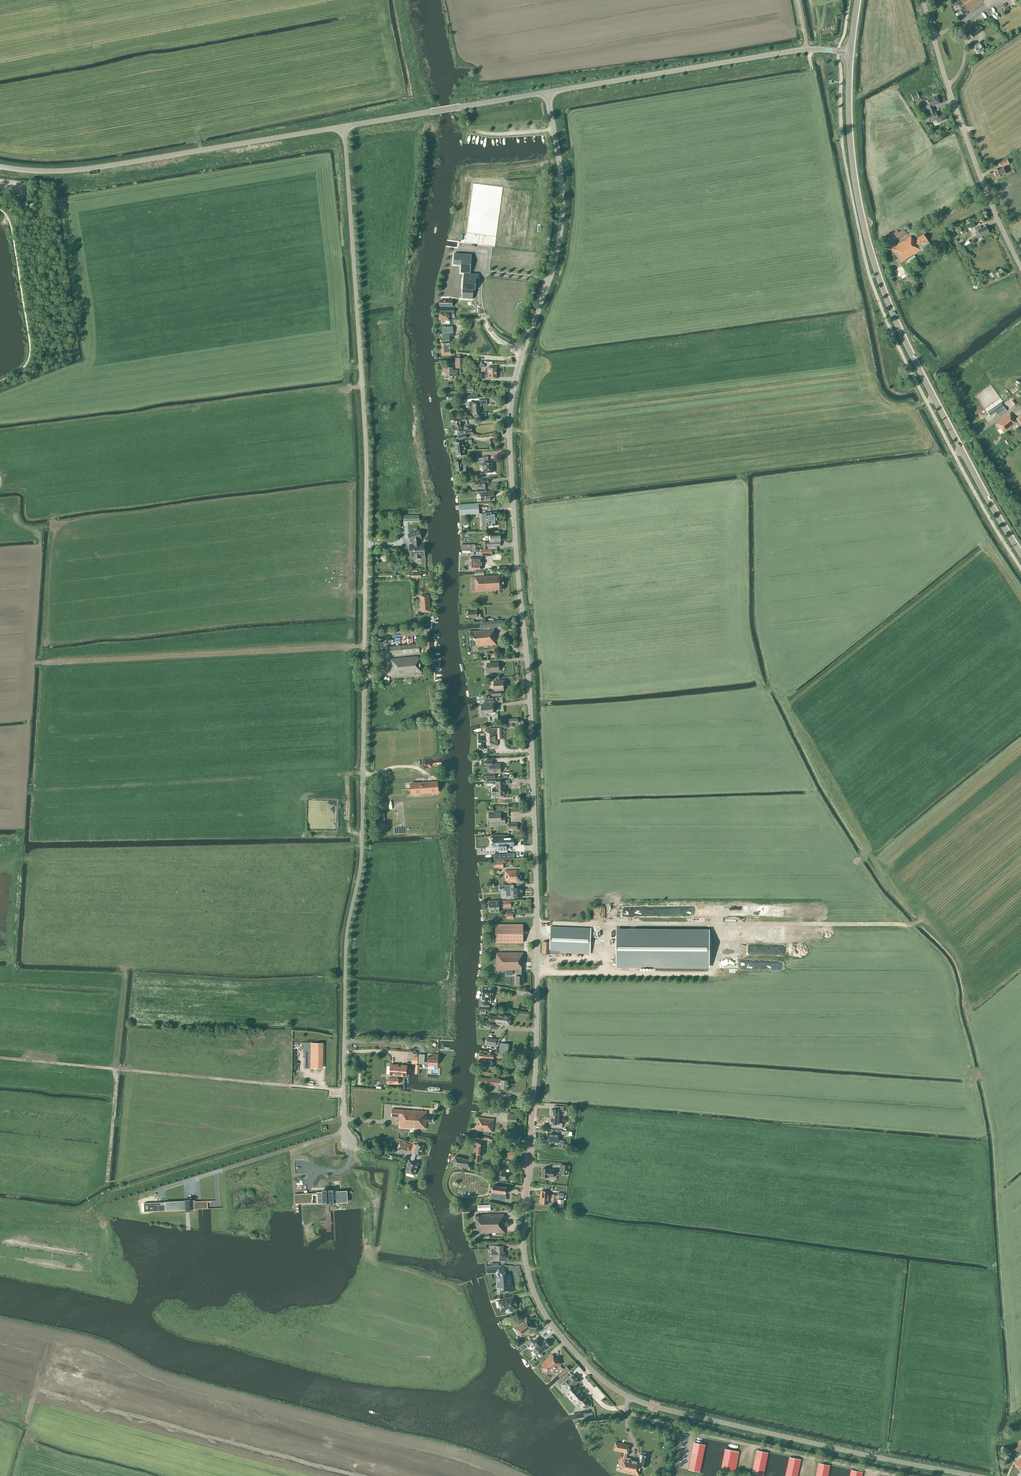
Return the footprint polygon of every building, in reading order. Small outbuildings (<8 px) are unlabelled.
[(955,3),(963,15),(983,1),(982,0),(959,0),(955,3)] [(998,11),(995,6),(989,10),(991,15),(992,14),(995,19),(1001,15),(998,10),(998,11)] [(983,31),(980,26),(969,33),(973,38),(983,31)] [(984,42),(981,44),(980,42),(973,46),(978,54),(985,49),(984,48),(987,46),(984,42)] [(926,106),(928,111),(934,109),(933,106),(940,103),(937,96),(927,100),(929,105),(926,106)] [(937,117),(934,109),(928,111),(929,114),(926,116),(928,123),(936,120),(938,123),(946,120),(944,114),(937,117)] [(999,168),(994,171),(997,178),(1006,174),(1003,167),(999,169),(999,168)] [(989,233),(986,227),(982,229),(981,226),(975,228),(977,234),(979,233),(980,237),(989,233)] [(906,234),(903,229),(898,232),(897,231),(887,238),(891,244),(906,234)] [(921,245),(927,241),(923,234),(917,239),(915,241),(914,238),(912,239),(910,236),(892,249),(901,262),(921,249),(918,246),(921,244),(921,245)] [(462,274),(461,299),(472,299),(472,290),(474,290),(475,274),(468,274),(469,255),(452,254),(451,266),(459,266),(459,274),(462,274)] [(439,313),(439,320),(449,320),(450,314),(454,314),(454,309),(440,308),(440,313),(439,313)] [(453,335),(453,327),(442,327),(443,334),(448,334),(448,335),(453,335)] [(450,340),(450,337),(443,337),(443,341),(443,342),(442,342),(442,355),(452,354),(452,342),(450,342),(449,340),(450,340)] [(455,368),(465,368),(465,358),(455,358),(455,359),(455,363),(455,368)] [(446,377),(457,376),(457,370),(453,370),(453,368),(446,368),(446,377)] [(481,405),(487,405),(487,400),(479,400),(479,402),(472,402),(469,403),(469,410),(473,409),(480,409),(480,407),(481,407),(481,405)] [(1007,411),(1003,406),(995,412),(998,417),(1007,411)] [(1015,419),(1010,413),(996,423),(1003,433),(1016,423),(1019,427),(1020,425),(1020,415),(1015,419)] [(466,421),(466,417),(459,418),(460,419),(453,420),(455,430),(457,430),(458,435),(465,434),(473,432),(471,426),(462,428),(460,422),(466,421)] [(464,446),(464,442),(454,443),(456,457),(466,455),(465,451),(466,451),(465,446),(464,446)] [(485,473),(493,472),(493,461),(488,461),(488,456),(483,457),(483,458),(477,458),(477,462),(484,462),(485,473)] [(466,472),(464,461),(461,461),(455,462),(457,472),(462,471),(463,478),(471,477),(470,471),(466,472)] [(476,489),(485,488),(485,484),(488,484),(488,479),(480,479),(481,482),(471,483),(472,488),(476,488),(476,489)] [(482,501),(491,501),(491,496),(494,496),(494,491),(486,491),(487,494),(481,494),(482,501)] [(470,505),(459,505),(459,514),(470,514),(470,505)] [(497,525),(497,513),(486,513),(486,514),(482,514),(483,525),(487,525),(487,526),(497,525)] [(421,538),(419,531),(408,535),(411,542),(415,540),(415,546),(410,546),(411,556),(415,556),(415,558),(420,558),(420,555),(424,555),(424,545),(419,546),(419,539),(421,538)] [(483,542),(484,549),(487,549),(487,546),(500,546),(500,542),(501,542),(500,535),(490,535),(491,542),(483,542)] [(479,565),(480,558),(470,558),(470,569),(482,570),(482,565),(479,565)] [(504,590),(503,575),(475,577),(475,581),(475,592),(496,591),(496,590),(504,590)] [(429,595),(420,595),(421,612),(430,612),(429,595)] [(503,620),(480,622),(481,628),(494,627),(503,627),(503,620)] [(494,629),(480,630),(480,631),(470,632),(471,646),(478,645),(478,646),(496,645),(495,633),(494,629)] [(420,653),(419,643),(388,647),(389,655),(395,655),(395,656),(420,653)] [(415,673),(422,673),(421,661),(419,661),(418,656),(390,659),(392,672),(393,672),(394,677),(415,675),(415,673)] [(499,671),(498,663),(490,663),(490,660),(484,661),(484,665),(487,665),(488,672),(499,671)] [(503,683),(506,683),(505,680),(496,680),(496,677),(492,678),(492,681),(494,681),(494,691),(491,691),(491,697),(501,696),(501,691),(504,691),(503,683)] [(493,698),(485,699),(485,704),(481,704),(481,709),(479,709),(480,717),(487,716),(487,713),(494,712),(493,710),(495,710),(494,703),(493,703),(493,698)] [(478,737),(479,749),(487,748),(487,746),(497,745),(497,739),(501,739),(501,728),(486,728),(487,737),(478,737)] [(501,773),(500,764),(492,764),(492,760),(485,760),(485,766),(490,766),(490,773),(501,773)] [(492,788),(492,795),(506,795),(505,788),(504,788),(504,781),(496,781),(496,780),(493,780),(488,781),(488,783),(493,782),(493,784),(496,784),(496,788),(492,788)] [(425,784),(412,784),(412,789),(420,789),(421,793),(431,793),(430,789),(435,789),(435,788),(436,788),(436,787),(435,787),(434,783),(428,783),(425,783),(425,784)] [(501,818),(501,812),(493,812),(493,814),(489,814),(489,824),(505,824),(505,817),(501,818)] [(514,838),(493,838),(493,847),(500,847),(500,851),(507,850),(507,847),(514,846),(514,838)] [(517,881),(521,881),(521,871),(516,871),(516,870),(505,870),(505,883),(517,882),(517,881)] [(522,897),(522,888),(514,888),(514,885),(508,885),(502,885),(503,891),(506,891),(506,898),(522,897)] [(511,907),(511,900),(505,901),(505,900),(489,902),(490,913),(500,912),(499,908),(511,907)] [(523,943),(523,924),(496,924),(496,943),(523,943)] [(590,953),(591,928),(550,927),(550,942),(543,942),(542,953),(550,954),(560,954),(560,952),(590,953)] [(709,931),(617,931),(617,966),(709,966),(709,931)] [(524,970),(524,957),(523,957),(523,952),(496,952),(496,970),(516,970),(516,976),(516,984),(523,984),(523,976),(523,970),(524,970)] [(493,1000),(494,987),(483,986),(481,999),(482,999),(482,1004),(489,1005),(490,1000),(493,1000)] [(495,1024),(499,1025),(500,1015),(498,1014),(497,1016),(489,1015),(489,1021),(495,1022),(495,1024)] [(511,1016),(500,1015),(499,1025),(503,1025),(510,1026),(511,1016)] [(497,1039),(487,1038),(486,1044),(497,1046),(500,1040),(497,1039)] [(508,1044),(500,1043),(499,1053),(507,1054),(508,1044)] [(322,1044),(310,1044),(310,1069),(322,1069),(322,1044)] [(427,1064),(427,1068),(427,1064),(434,1064),(434,1063),(438,1063),(438,1060),(439,1052),(438,1055),(432,1055),(432,1057),(428,1056),(428,1059),(427,1059),(427,1062),(424,1062),(424,1055),(419,1054),(418,1064),(427,1064)] [(493,1059),(493,1055),(479,1053),(479,1058),(484,1059),(483,1066),(492,1067),(493,1059)] [(418,1057),(412,1056),(412,1063),(416,1064),(416,1065),(415,1074),(419,1074),(420,1065),(417,1065),(418,1057)] [(407,1066),(391,1065),(390,1075),(392,1075),(392,1078),(388,1078),(388,1083),(398,1084),(399,1079),(397,1079),(397,1075),(406,1076),(407,1066)] [(508,1089),(509,1081),(501,1080),(501,1079),(479,1077),(478,1084),(500,1086),(500,1089),(508,1089)] [(551,1109),(550,1116),(559,1117),(560,1111),(563,1112),(563,1106),(554,1106),(554,1109),(551,1109)] [(427,1111),(392,1109),(391,1116),(399,1117),(399,1122),(400,1122),(400,1127),(426,1129),(426,1121),(433,1122),(433,1117),(427,1116),(427,1111)] [(508,1113),(507,1121),(516,1122),(517,1115),(508,1113)] [(559,1123),(559,1117),(550,1116),(550,1124),(553,1124),(553,1128),(562,1128),(562,1123),(559,1123)] [(494,1119),(478,1117),(476,1130),(492,1132),(494,1119)] [(558,1134),(549,1134),(549,1142),(557,1142),(557,1145),(561,1145),(561,1140),(558,1140),(558,1134)] [(483,1155),(484,1142),(475,1141),(473,1154),(475,1154),(474,1161),(479,1162),(480,1154),(483,1155)] [(402,1149),(409,1151),(410,1145),(399,1142),(397,1149),(401,1150),(402,1149)] [(423,1145),(420,1144),(417,1143),(417,1145),(414,1144),(412,1153),(413,1153),(411,1161),(409,1160),(406,1172),(415,1175),(418,1163),(414,1161),(416,1154),(420,1155),(423,1145)] [(455,1157),(453,1166),(462,1167),(462,1169),(469,1170),(471,1160),(463,1159),(463,1158),(455,1157)] [(505,1180),(506,1172),(507,1167),(498,1166),(499,1162),(494,1161),(491,1175),(494,1175),(494,1178),(505,1180)] [(542,1169),(542,1177),(554,1177),(554,1169),(542,1169)] [(506,1189),(507,1187),(493,1185),(493,1186),(491,1187),(490,1190),(492,1191),(492,1193),(492,1195),(492,1194),(491,1198),(505,1200),(506,1194),(505,1193),(505,1192),(508,1193),(509,1190),(506,1189)] [(335,1202),(346,1201),(345,1192),(333,1192),(332,1189),(328,1190),(328,1192),(326,1192),(326,1190),(321,1190),(321,1193),(317,1193),(317,1192),(317,1193),(294,1194),(295,1204),(301,1204),(314,1203),(312,1203),(312,1199),(312,1195),(317,1195),(317,1198),(317,1202),(322,1201),(322,1205),(327,1205),(326,1201),(328,1201),(328,1205),(333,1204),(333,1201),(335,1201),(335,1202)] [(185,1201),(164,1202),(165,1204),(153,1205),(153,1211),(165,1211),(185,1210),(185,1212),(190,1211),(190,1210),(194,1209),(195,1210),(195,1209),(198,1209),(207,1209),(207,1201),(194,1201),(194,1200),(189,1201),(189,1199),(185,1199),(185,1201)] [(504,1219),(504,1214),(486,1214),(481,1214),(481,1215),(475,1215),(475,1231),(477,1231),(477,1233),(505,1233),(505,1219),(504,1219)] [(503,1253),(503,1246),(494,1246),(494,1249),(492,1249),(492,1259),(494,1259),(494,1260),(501,1260),(501,1263),(505,1263),(505,1252),(503,1253)] [(504,1271),(501,1266),(486,1267),(487,1273),(497,1272),(498,1275),(504,1271)] [(508,1275),(498,1277),(498,1287),(500,1287),(500,1293),(512,1291),(508,1275)] [(514,1297),(511,1297),(498,1301),(500,1312),(517,1309),(516,1307),(517,1306),(515,1299),(514,1297)] [(535,1328),(526,1317),(513,1327),(522,1339),(535,1328)] [(540,1354),(550,1346),(545,1340),(541,1342),(537,1337),(532,1342),(536,1347),(535,1348),(536,1348),(534,1350),(537,1355),(539,1353),(540,1354)] [(549,1374),(561,1363),(552,1354),(545,1361),(541,1365),(549,1374)] [(570,1370),(567,1366),(557,1374),(561,1378),(570,1370)] [(579,1380),(574,1375),(566,1381),(563,1384),(568,1390),(566,1392),(568,1395),(569,1396),(569,1397),(569,1398),(570,1399),(571,1399),(572,1400),(573,1400),(573,1401),(576,1403),(577,1402),(582,1407),(588,1401),(584,1397),(584,1396),(574,1385),(579,1380)] [(646,1467),(648,1456),(640,1455),(639,1462),(630,1460),(631,1458),(626,1457),(627,1453),(628,1453),(630,1445),(615,1442),(614,1450),(624,1452),(623,1456),(621,1456),(619,1465),(621,1465),(620,1471),(620,1472),(638,1475),(639,1475),(640,1466),(646,1467)] [(699,1472),(705,1445),(694,1442),(690,1465),(689,1470),(699,1472)] [(739,1452),(725,1449),(721,1471),(735,1474),(736,1465),(739,1452)] [(754,1465),(752,1475),(763,1475),(768,1452),(757,1450),(754,1465)] [(800,1459),(790,1457),(786,1475),(797,1475),(800,1459)] [(819,1463),(816,1475),(827,1475),(830,1465),(819,1463)]
